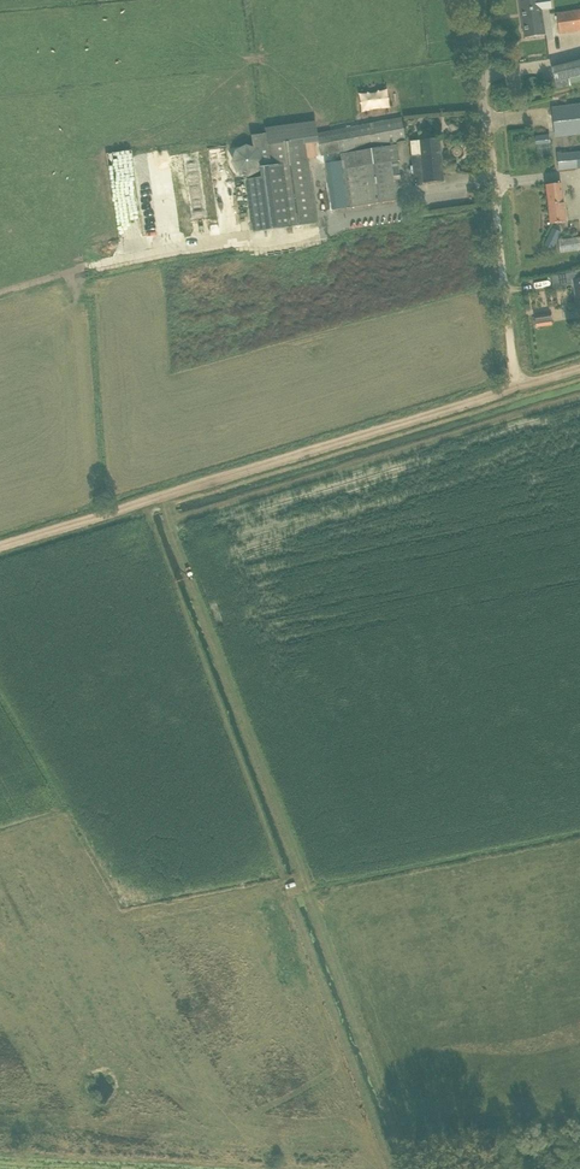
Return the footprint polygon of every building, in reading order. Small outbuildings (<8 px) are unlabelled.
[(524,38),(545,35),(542,14),(541,10),(551,9),(551,8),(550,8),(549,0),(519,0),(524,38)] [(579,32),(579,6),(577,7),(578,10),(556,13),(559,35),(579,32)] [(551,68),(556,91),(579,85),(579,61),(551,68)] [(387,90),(359,95),(361,113),(389,108),(387,90)] [(552,107),(555,136),(579,133),(579,104),(564,106),(552,107)] [(318,134),(316,121),(265,128),(266,133),(251,135),(253,147),(258,149),(263,160),(261,168),(262,178),(246,180),(253,233),(318,223),(309,158),(316,157),(314,143),(318,142),(321,156),(405,141),(401,117),(318,134)] [(549,135),(535,137),(536,144),(550,142),(549,135)] [(411,157),(414,184),(443,181),(440,139),(421,140),(422,156),(411,157)] [(422,156),(421,140),(410,141),(411,157),(422,156)] [(550,142),(536,144),(537,156),(551,155),(550,142)] [(263,160),(258,149),(253,147),(246,145),(235,150),(231,162),(237,173),(248,178),(260,171),(261,168),(263,160)] [(324,163),(332,210),(396,201),(391,163),(399,161),(396,145),(340,154),(341,161),(324,163)] [(557,151),(559,170),(571,168),(571,169),(579,169),(579,151),(567,153),(567,150),(557,151)] [(567,221),(562,183),(546,185),(550,223),(567,221)] [(550,232),(544,245),(552,249),(558,236),(550,232)] [(559,241),(560,254),(579,251),(579,238),(559,241)] [(551,275),(553,290),(575,286),(574,280),(579,279),(579,270),(551,275)] [(550,314),(534,316),(535,326),(552,324),(550,314)]
